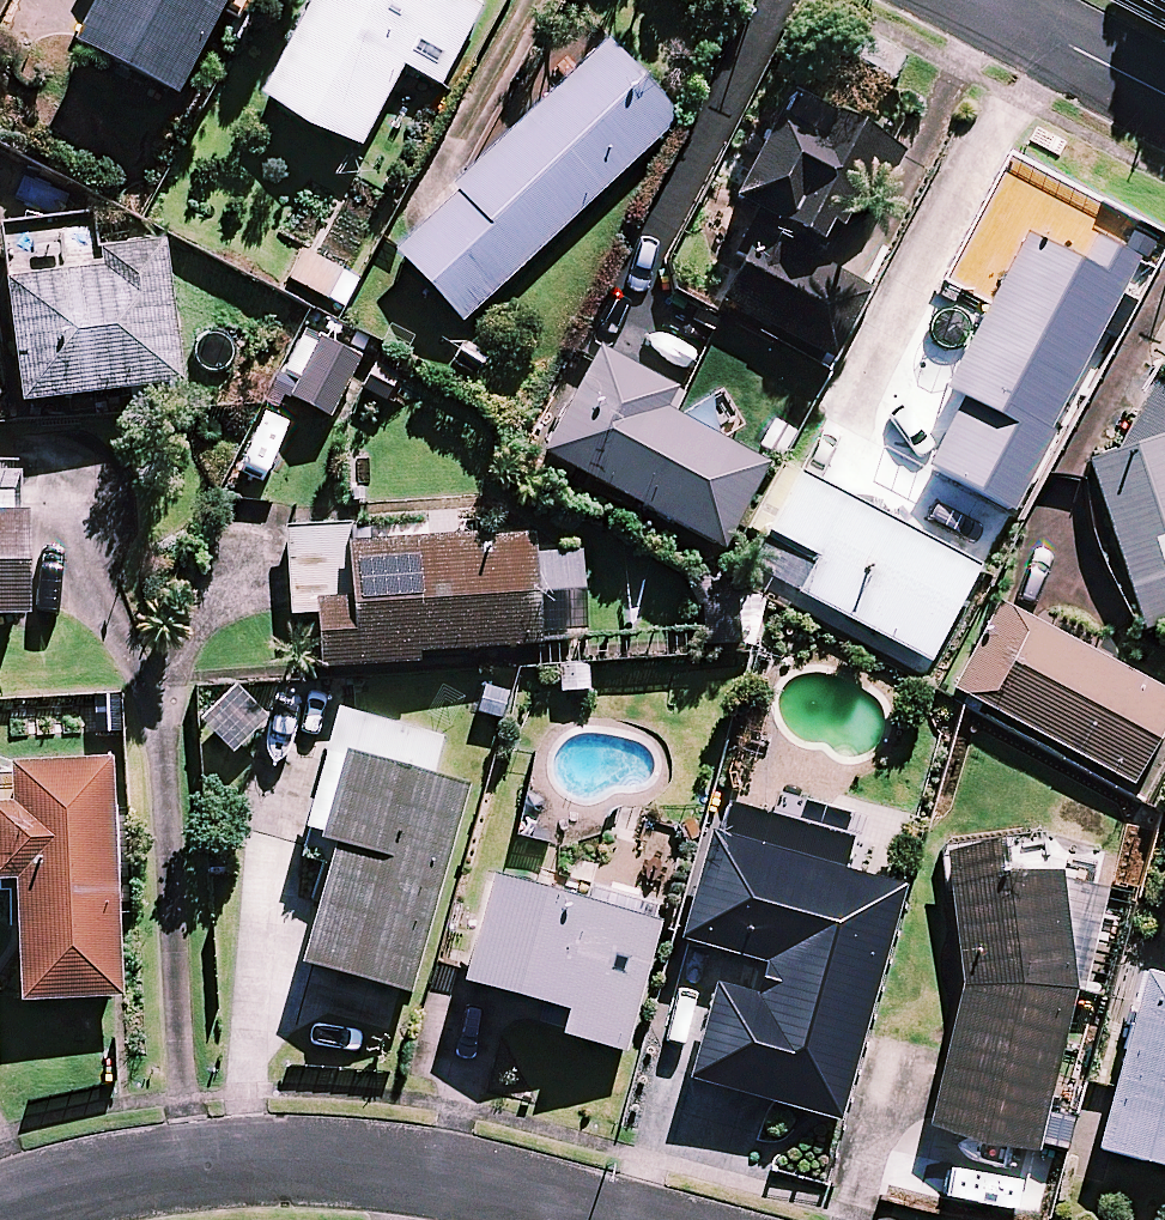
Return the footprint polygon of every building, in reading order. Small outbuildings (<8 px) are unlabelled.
[(74,50),(175,101),(226,0),(99,0),(74,50)] [(263,103),(358,152),(401,68),(440,88),(479,11),(457,0),(315,0),(263,103)] [(676,120),(605,46),(391,250),(463,325),(676,120)] [(901,155),(790,97),(733,204),(755,215),(727,269),(749,280),(733,311),(832,363),(871,288),(814,258),(825,238),(850,251),(901,155)] [(1026,472),(1052,423),(1068,432),(1079,411),(1063,402),(1131,274),(1084,249),(1076,265),(1027,239),(945,392),(984,413),(947,482),(1004,513),(1014,518),(1036,478),(1026,472)] [(165,247),(97,254),(99,271),(0,283),(0,296),(13,406),(181,387),(165,247)] [(357,283),(302,255),(289,281),(343,309),(357,283)] [(358,362),(323,345),(295,402),(330,419),(358,362)] [(673,395),(593,352),(538,455),(720,552),(764,469),(662,415),(673,395)] [(1158,382),(1091,473),(1143,631),(1164,623),(1164,385),(1158,382)] [(976,571),(785,470),(753,531),(816,564),(799,595),(928,663),(976,571)] [(24,620),(25,517),(25,486),(0,486),(0,620),(24,620)] [(353,544),(352,529),(288,533),(293,614),(316,612),(320,670),(416,664),(416,654),(586,643),(581,552),(546,554),(545,532),(353,544)] [(998,607),(953,691),(1132,786),(1164,725),(1164,697),(998,607)] [(265,718),(230,688),(196,727),(231,758),(265,718)] [(442,740),(365,719),(354,759),(343,756),(320,844),(334,848),(302,967),(409,996),(464,790),(431,781),(442,740)] [(0,805),(0,884),(16,883),(20,1003),(118,1000),(110,765),(13,768),(14,804),(0,805)] [(850,842),(719,807),(683,942),(766,965),(759,994),(717,983),(690,1082),(839,1122),(902,891),(841,874),(850,842)] [(1038,1156),(1068,1007),(1054,878),(989,886),(986,857),(953,860),(965,961),(930,1134),(1038,1156)] [(657,922),(490,880),(463,987),(566,1012),(560,1037),(625,1053),(657,922)] [(1146,978),(1102,1153),(1164,1169),(1164,983),(1146,978)]
